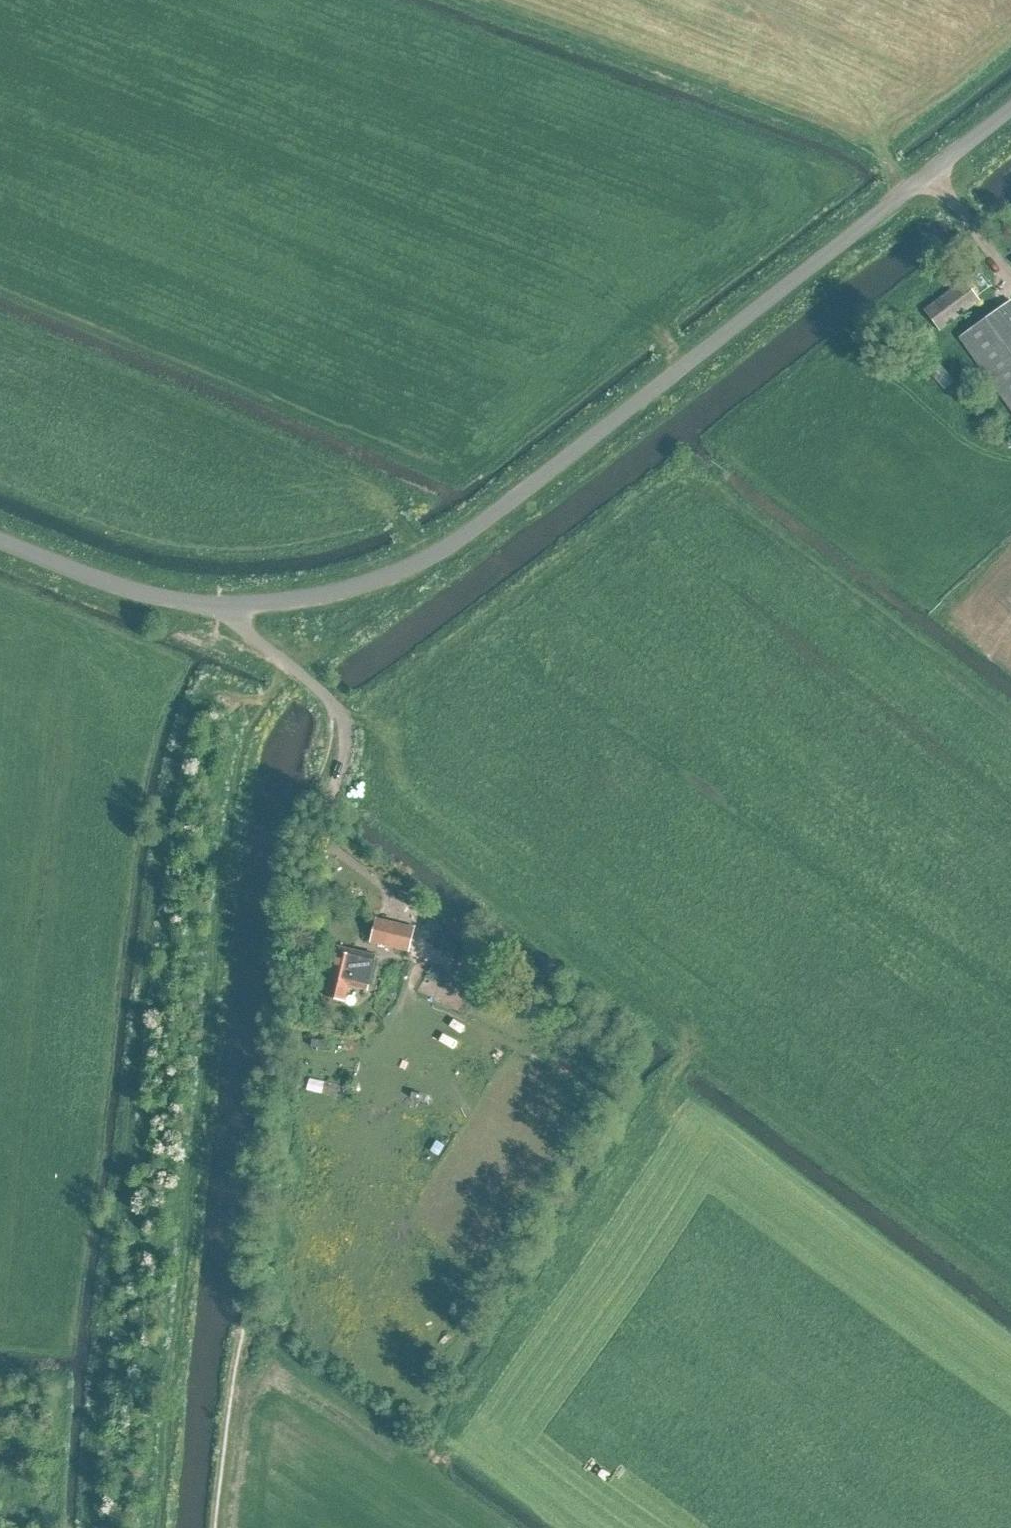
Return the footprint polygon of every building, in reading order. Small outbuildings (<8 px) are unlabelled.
[(938,329),(979,299),(964,279),(924,310),(938,329)] [(960,338),(1010,409),(1010,301),(960,338)] [(408,950),(411,937),(414,926),(376,917),(370,941),(408,950)] [(498,954),(450,923),(442,934),(461,946),(454,957),(484,977),(498,954)] [(367,989),(375,955),(335,945),(328,973),(331,973),(325,995),(344,1000),(348,984),(367,989)]
